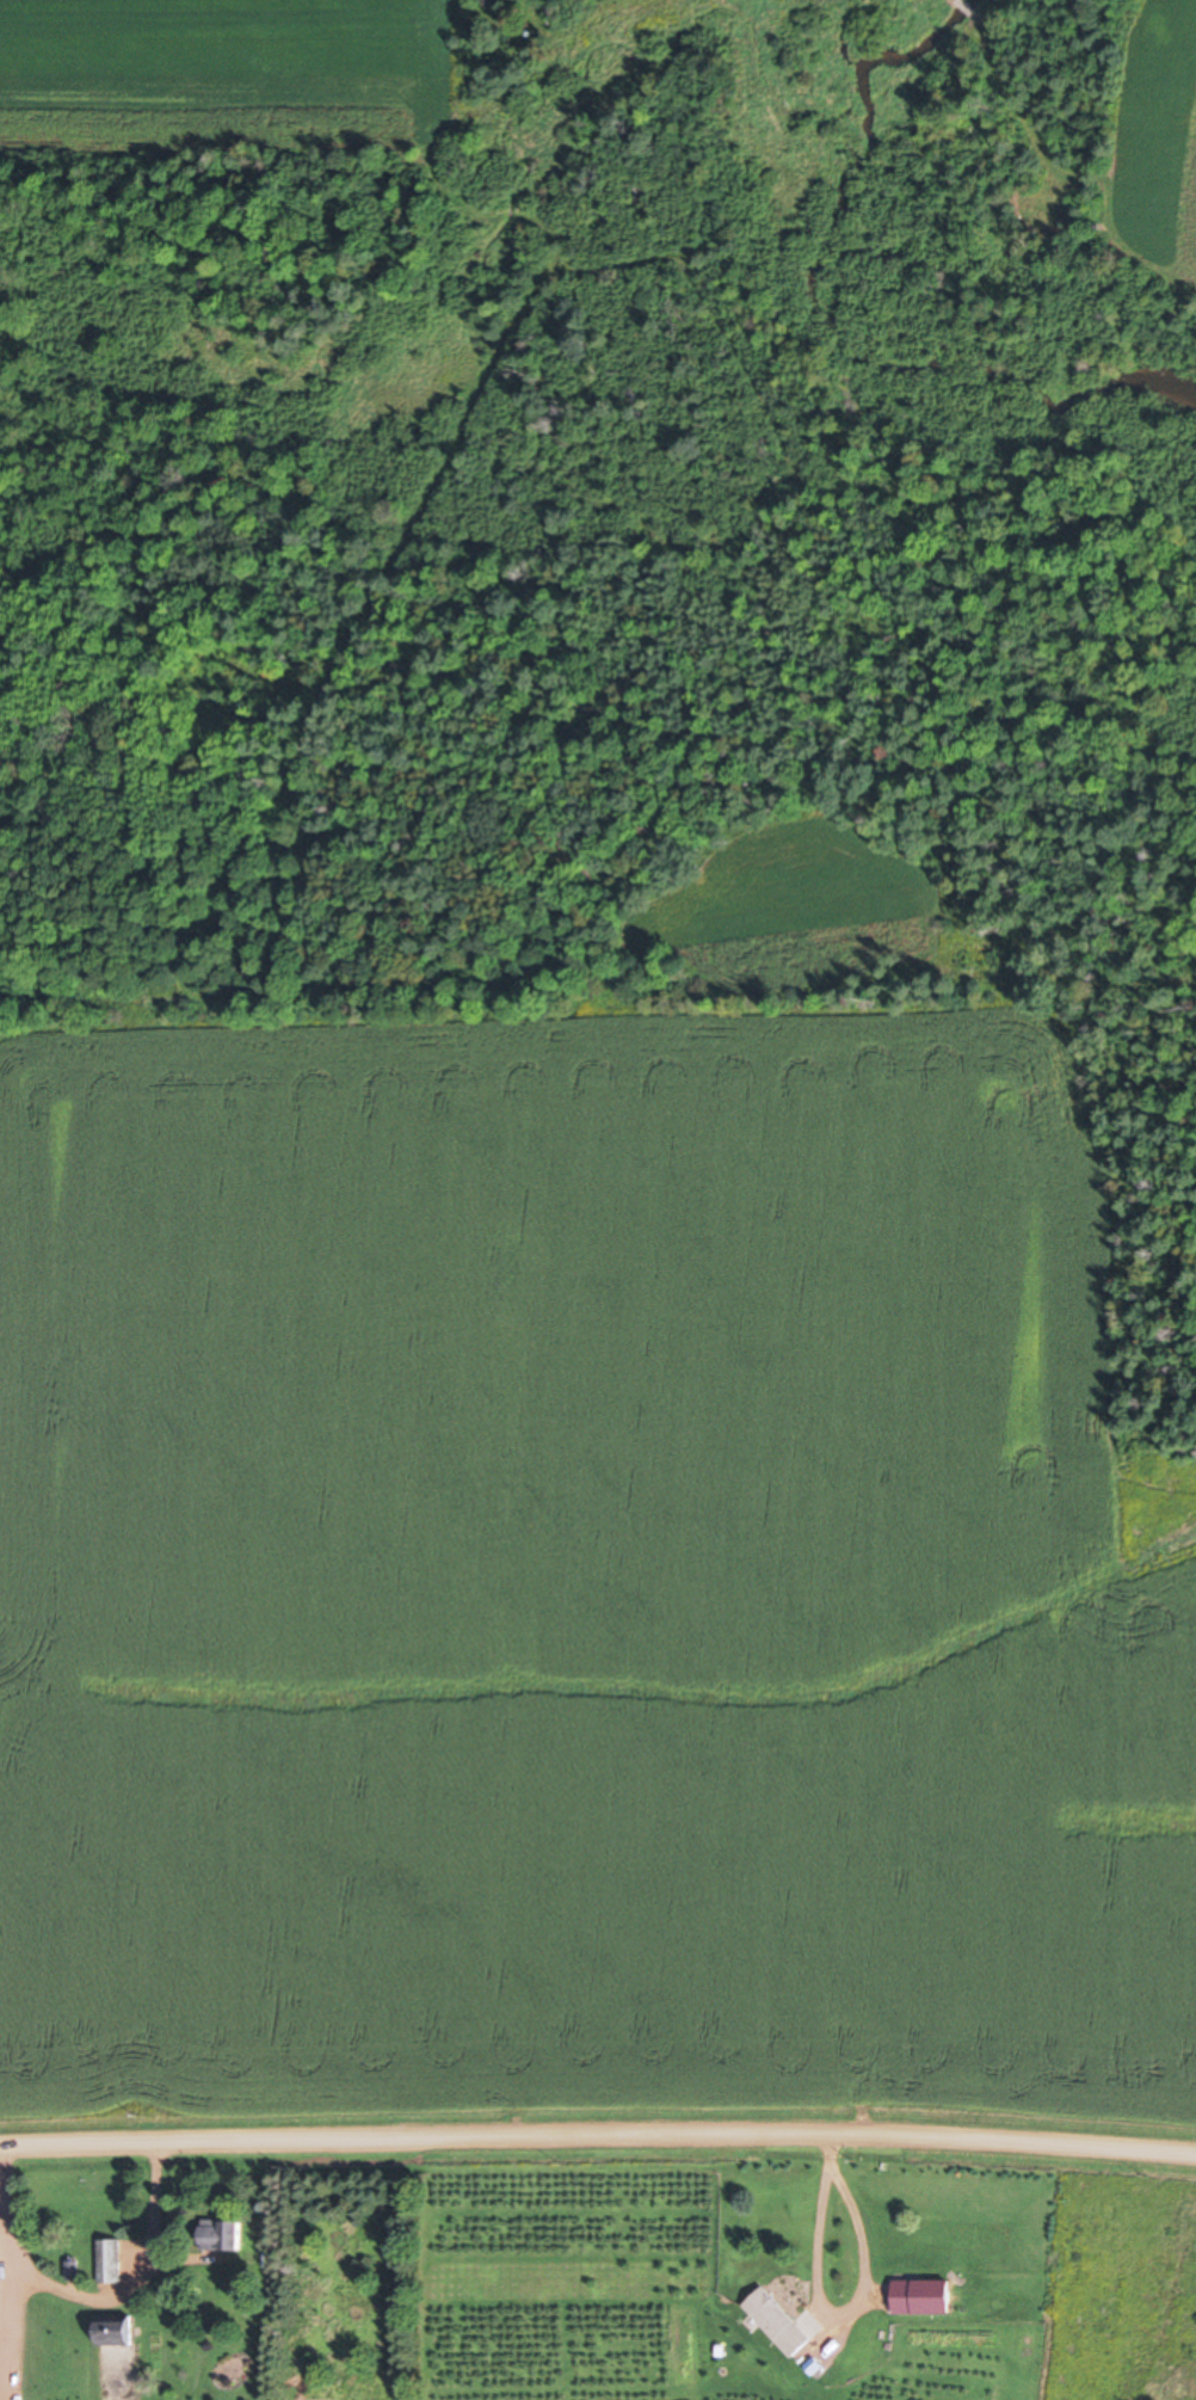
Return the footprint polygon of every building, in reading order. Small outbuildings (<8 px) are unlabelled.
[(248,2220),(211,2220),(211,2251),(248,2251),(248,2220)] [(100,2282),(124,2282),(124,2238),(100,2238),(100,2282)] [(958,2279),(897,2279),(897,2313),(958,2313),(958,2279)] [(747,2307),(799,2358),(819,2338),(768,2287),(747,2307)] [(140,2343),(140,2315),(105,2315),(105,2343),(140,2343)]
